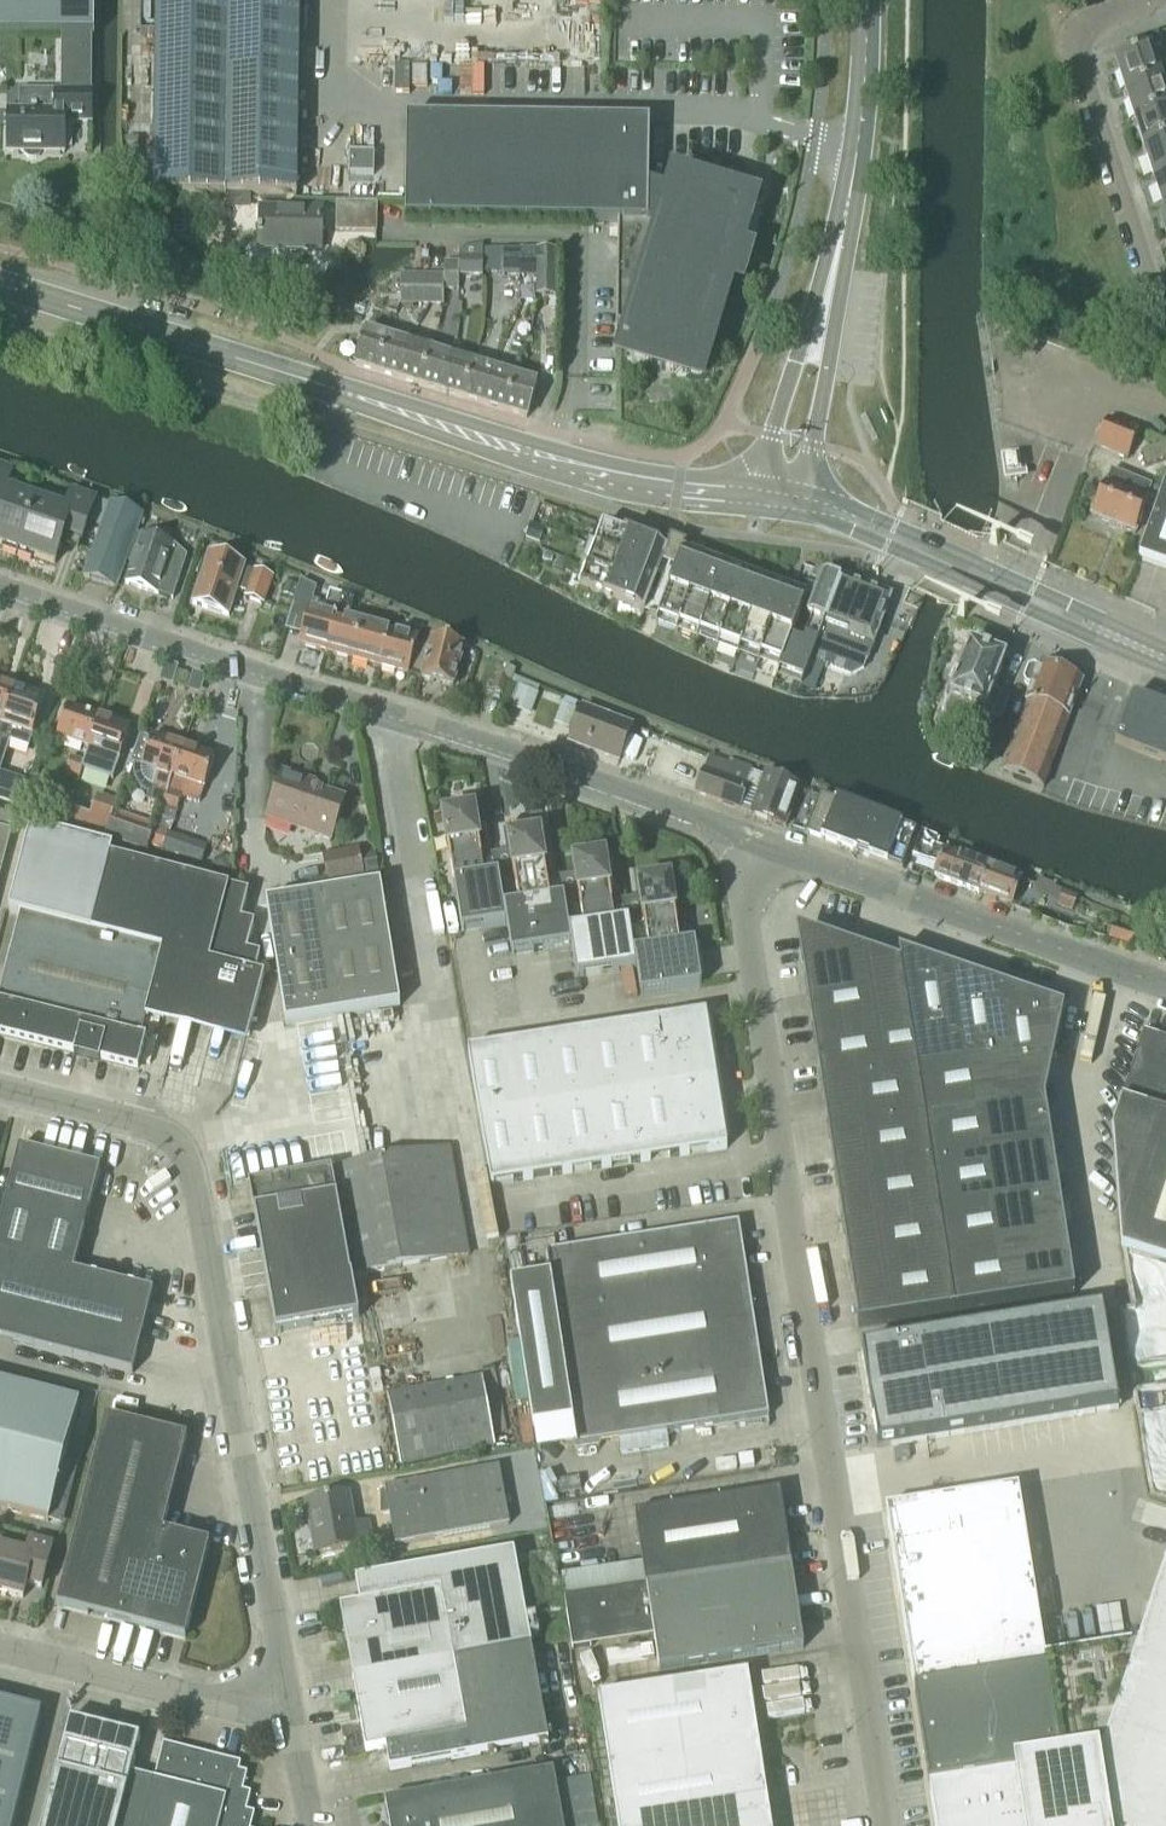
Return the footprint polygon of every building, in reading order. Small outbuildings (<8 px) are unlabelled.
[(61,37),(92,37),(94,37),(94,0),(0,0),(0,36),(61,37)] [(153,193),(296,195),(299,0),(156,0),(153,193)] [(61,37),(61,92),(91,93),(92,37),(61,37)] [(1125,94),(1160,83),(1151,55),(1162,51),(1157,37),(1125,48),(1129,60),(1115,65),(1125,94)] [(1160,83),(1125,94),(1134,123),(1165,113),(1165,101),(1160,83)] [(8,111),(8,154),(24,154),(26,157),(29,159),(32,160),(36,159),(39,157),(41,154),(64,154),(65,124),(91,124),(91,93),(61,92),(20,92),(20,111),(8,111)] [(1165,144),(1165,113),(1134,123),(1143,151),(1165,144)] [(405,204),(405,223),(468,224),(586,226),(618,226),(618,233),(616,328),(622,330),(630,332),(622,357),(699,380),(736,257),(744,233),(751,208),(752,206),(753,203),(681,182),(676,180),(672,194),(664,191),(649,187),(650,125),(630,125),(406,121),(405,204)] [(1143,151),(1153,180),(1165,176),(1165,144),(1143,151)] [(348,153),(348,175),(374,176),(374,154),(348,153)] [(1165,207),(1165,176),(1153,180),(1162,208),(1165,207)] [(377,234),(377,204),(336,203),(335,233),(377,234)] [(321,252),(321,208),(260,207),(259,251),(321,252)] [(459,263),(459,278),(483,278),(483,248),(458,252),(458,263),(459,263)] [(522,277),(523,249),(503,249),(503,277),(522,277)] [(538,295),(538,249),(523,249),(522,277),(536,277),(536,295),(538,295)] [(555,295),(556,249),(538,249),(538,295),(555,295)] [(459,292),(459,278),(459,263),(458,263),(444,262),(444,276),(444,292),(459,292)] [(414,307),(414,275),(400,275),(400,307),(414,307)] [(430,307),(430,275),(414,275),(414,307),(430,307)] [(443,307),(444,292),(444,276),(430,275),(430,307),(443,307)] [(377,373),(387,339),(365,333),(355,367),(377,373)] [(398,380),(409,346),(387,339),(377,373),(398,380)] [(419,387),(430,353),(409,346),(398,380),(419,387)] [(441,393),(451,359),(430,353),(419,387),(441,393)] [(462,400),(473,366),(451,359),(441,393),(462,400)] [(484,407),(494,373),(473,366),(462,400),(484,407)] [(506,414),(517,380),(494,373),(484,407),(506,414)] [(517,380),(506,414),(527,420),(537,387),(517,380)] [(1127,460),(1137,431),(1106,419),(1097,443),(1095,449),(1127,460)] [(1004,483),(1022,480),(1018,456),(1001,458),(1004,483)] [(11,474),(0,471),(0,548),(18,554),(35,503),(5,493),(11,474)] [(1135,536),(1148,503),(1147,502),(1153,489),(1112,473),(1107,487),(1106,486),(1093,519),(1135,536)] [(1140,560),(1165,569),(1165,488),(1140,560)] [(88,525),(95,503),(71,495),(65,513),(35,503),(18,554),(55,566),(61,548),(78,554),(88,525)] [(102,530),(109,508),(95,503),(88,525),(102,530)] [(116,591),(142,517),(110,506),(109,508),(102,530),(84,580),(116,591)] [(529,526),(524,538),(539,543),(543,532),(529,526)] [(579,590),(644,615),(668,552),(602,527),(579,590)] [(187,559),(172,547),(143,537),(126,586),(172,602),(187,559)] [(661,590),(651,618),(657,620),(656,625),(778,671),(775,679),(801,689),(806,675),(811,662),(818,642),(841,581),(822,575),(807,617),(812,619),(803,644),(791,640),(806,598),(792,593),(785,591),(682,554),(668,592),(661,590)] [(209,559),(193,606),(227,618),(236,595),(236,592),(238,592),(247,595),(254,574),(253,573),(246,571),(244,570),(244,571),(209,559)] [(247,595),(245,599),(263,606),(272,581),(254,574),(247,595)] [(818,642),(811,662),(852,677),(864,670),(872,646),(889,599),(841,581),(818,642)] [(329,597),(326,609),(312,605),(316,591),(301,582),(293,605),(309,611),(299,646),(325,654),(341,600),(329,597)] [(352,661),(361,626),(347,622),(352,603),(341,600),(325,654),(352,661)] [(379,669),(389,634),(361,626),(352,661),(379,669)] [(420,679),(429,645),(389,634),(379,669),(407,677),(408,676),(420,679)] [(452,688),(463,650),(431,641),(429,645),(420,679),(452,688)] [(993,693),(1004,662),(969,649),(951,699),(952,700),(946,717),(979,729),(984,716),(1001,722),(1009,699),(993,693)] [(1040,669),(1039,671),(1032,669),(1028,670),(1024,681),(1026,687),(1033,689),(1002,774),(1044,789),(1082,685),(1040,669)] [(492,693),(502,696),(507,681),(497,678),(492,693)] [(12,692),(0,688),(0,729),(12,692)] [(531,713),(538,695),(520,689),(513,706),(531,713)] [(33,733),(44,703),(12,692),(0,729),(0,772),(9,745),(27,751),(33,733)] [(1120,738),(1115,749),(1165,768),(1165,710),(1135,698),(1120,738)] [(66,711),(55,741),(88,752),(99,722),(66,711)] [(617,764),(631,730),(582,711),(568,744),(617,764)] [(84,764),(82,772),(112,783),(129,732),(99,722),(88,752),(84,764)] [(139,738),(129,766),(134,768),(134,769),(134,770),(134,771),(133,772),(133,773),(133,774),(133,775),(133,776),(133,777),(133,778),(133,779),(134,780),(134,781),(134,782),(134,783),(135,783),(135,784),(135,785),(136,786),(137,787),(137,788),(138,789),(138,790),(139,790),(139,791),(140,792),(141,792),(141,793),(142,793),(143,794),(144,795),(145,795),(146,796),(147,796),(148,797),(146,803),(162,809),(163,809),(164,807),(182,751),(150,740),(150,742),(139,738)] [(182,751),(164,807),(177,811),(181,799),(199,805),(204,791),(214,761),(182,751)] [(717,804),(731,767),(708,758),(694,796),(717,804)] [(71,759),(66,774),(79,778),(82,772),(84,764),(82,763),(71,759)] [(749,816),(764,779),(731,767),(717,804),(749,816)] [(312,792),(314,786),(282,775),(266,822),(329,844),(343,803),(312,792)] [(784,785),(765,777),(764,779),(749,816),(769,824),(770,822),(785,827),(799,791),(784,785)] [(820,796),(805,835),(855,854),(856,852),(859,854),(860,854),(861,854),(862,854),(863,854),(864,854),(864,853),(865,853),(867,854),(869,854),(868,859),(888,866),(902,872),(917,832),(904,827),(834,801),(820,796)] [(70,812),(66,824),(105,837),(111,819),(116,805),(97,799),(90,819),(70,812)] [(484,878),(481,857),(474,812),(442,817),(453,883),(484,878)] [(9,843),(11,834),(12,832),(18,834),(22,819),(0,813),(0,877),(9,843)] [(104,838),(104,839),(114,842),(146,853),(148,848),(153,833),(111,819),(105,837),(104,838)] [(499,879),(498,879),(503,910),(550,902),(550,901),(546,880),(539,835),(530,836),(530,831),(516,825),(515,825),(514,825),(513,825),(512,825),(511,825),(510,825),(510,826),(509,826),(508,827),(508,828),(507,828),(507,829),(507,830),(507,831),(507,832),(510,853),(514,877),(499,879)] [(0,994),(0,1039),(135,1073),(142,1045),(140,1044),(149,1007),(180,1014),(196,1018),(246,1031),(251,1032),(264,978),(256,976),(257,969),(260,957),(247,954),(254,926),(242,923),(249,893),(161,871),(159,871),(110,859),(112,849),(29,829),(7,915),(19,918),(0,994)] [(162,852),(168,835),(154,830),(153,833),(148,848),(162,852)] [(168,835),(162,852),(201,866),(207,848),(168,835)] [(935,849),(938,841),(921,835),(912,859),(928,865),(928,864),(938,868),(934,878),(978,895),(987,871),(943,854),(944,852),(935,849)] [(327,889),(365,882),(359,850),(322,857),(327,889)] [(615,925),(611,903),(604,858),(573,863),(579,899),(564,901),(569,933),(615,925)] [(1011,908),(1020,883),(987,871),(978,895),(1011,908)] [(484,878),(453,883),(453,884),(454,883),(461,933),(505,926),(503,910),(498,879),(499,879),(499,876),(484,878)] [(680,948),(680,947),(670,881),(638,886),(644,922),(629,924),(629,925),(633,955),(680,948)] [(329,1020),(401,1008),(380,887),(308,899),(329,1020)] [(1071,914),(1077,898),(1062,893),(1056,908),(1071,914)] [(287,1027),(329,1020),(308,899),(266,906),(287,1027)] [(550,902),(503,910),(505,926),(507,926),(512,956),(571,947),(569,933),(564,901),(564,899),(550,901),(550,902)] [(615,925),(569,933),(571,947),(576,979),(635,971),(633,955),(629,925),(629,924),(629,922),(615,925)] [(1136,934),(1133,933),(1112,926),(1108,939),(1132,947),(1136,934)] [(814,938),(796,932),(799,951),(813,1043),(861,1035),(848,950),(814,938)] [(680,948),(633,955),(635,971),(637,970),(641,997),(701,988),(695,945),(680,947),(680,948)] [(875,959),(848,950),(861,1035),(869,1083),(917,1075),(900,968),(875,959)] [(924,964),(898,955),(900,968),(917,1075),(965,1068),(951,973),(924,964)] [(951,974),(951,973),(965,1068),(1013,1060),(1002,991),(977,982),(951,974)] [(1064,1013),(1002,991),(1013,1060),(1055,1054),(1064,1013)] [(489,1188),(727,1151),(707,1017),(468,1054),(489,1188)] [(1142,1032),(1134,1057),(1135,1058),(1112,1130),(1121,1250),(1165,1265),(1165,1040),(1142,1032)] [(861,1035),(813,1043),(820,1090),(869,1083),(861,1035)] [(965,1068),(917,1075),(924,1123),(1044,1105),(1050,1078),(1055,1055),(1055,1054),(1013,1060),(965,1068)] [(869,1083),(820,1090),(828,1138),(924,1123),(917,1075),(869,1083)] [(1044,1105),(924,1123),(931,1171),(1052,1152),(1044,1105)] [(924,1123),(828,1138),(835,1186),(931,1171),(924,1123)] [(0,1221),(0,1259),(53,1272),(33,1350),(133,1375),(153,1298),(72,1277),(99,1173),(18,1152),(0,1221)] [(362,1167),(331,1173),(336,1201),(348,1264),(350,1278),(361,1276),(469,1256),(451,1152),(362,1167)] [(1052,1152),(931,1171),(939,1219),(1059,1200),(1052,1152)] [(931,1171),(835,1186),(843,1234),(939,1219),(931,1171)] [(331,1173),(249,1187),(249,1189),(254,1214),(254,1215),(263,1263),(268,1292),(270,1305),(276,1336),(357,1322),(359,1321),(351,1280),(350,1281),(350,1278),(348,1264),(336,1201),(331,1173)] [(1059,1200),(939,1219),(946,1267),(1067,1248),(1059,1200)] [(939,1219),(843,1234),(850,1282),(946,1267),(939,1219)] [(768,1420),(754,1324),(739,1227),(546,1256),(549,1282),(508,1288),(534,1429),(572,1422),(577,1449),(619,1442),(621,1456),(669,1449),(667,1435),(768,1420)] [(1067,1248),(946,1267),(954,1315),(1074,1296),(1067,1248)] [(33,1350),(53,1272),(0,1259),(0,1341),(33,1350)] [(946,1267),(850,1282),(858,1330),(954,1315),(946,1267)] [(1102,1312),(861,1352),(873,1426),(877,1449),(891,1447),(1118,1410),(1102,1312)] [(398,1469),(493,1451),(481,1384),(386,1402),(398,1469)] [(80,1407),(0,1386),(0,1387),(0,1513),(49,1526),(80,1407)] [(187,1443),(174,1439),(106,1422),(57,1611),(184,1644),(210,1548),(163,1536),(187,1443)] [(385,1494),(380,1495),(380,1517),(389,1516),(395,1547),(509,1526),(499,1469),(384,1490),(385,1494)] [(558,1498),(580,1495),(578,1481),(556,1484),(558,1498)] [(885,1511),(914,1693),(929,1787),(935,1825),(1165,1825),(1165,1564),(1138,1646),(1136,1646),(1079,1655),(1044,1661),(1029,1564),(1018,1491),(1016,1491),(948,1501),(885,1511)] [(645,1591),(790,1568),(778,1495),(633,1518),(645,1591)] [(367,1527),(353,1529),(347,1499),(305,1507),(315,1557),(356,1549),(357,1556),(372,1554),(367,1527)] [(52,1549),(30,1543),(26,1557),(0,1551),(0,1596),(22,1601),(26,1588),(41,1592),(52,1549)] [(510,1654),(530,1650),(513,1555),(356,1584),(360,1608),(339,1611),(352,1683),(453,1664),(510,1654)] [(658,1674),(803,1652),(790,1568),(645,1591),(563,1604),(571,1654),(590,1651),(587,1635),(650,1625),(658,1674)] [(390,1774),(547,1745),(530,1650),(510,1654),(453,1664),(466,1736),(386,1751),(390,1774)] [(365,1755),(386,1751),(466,1736),(453,1664),(352,1683),(365,1755)] [(766,1795),(748,1676),(598,1699),(618,1825),(770,1825),(766,1795)] [(41,1716),(0,1705),(0,1825),(12,1825),(41,1716)] [(43,1825),(118,1825),(127,1791),(131,1776),(140,1740),(134,1738),(121,1735),(69,1722),(56,1773),(56,1774),(43,1825)] [(118,1825),(252,1825),(254,1815),(246,1813),(251,1795),(242,1793),(245,1783),(246,1777),(247,1775),(239,1773),(241,1765),(163,1746),(154,1782),(131,1776),(127,1791),(118,1825)] [(552,1775),(385,1806),(388,1825),(562,1825),(552,1775)]
